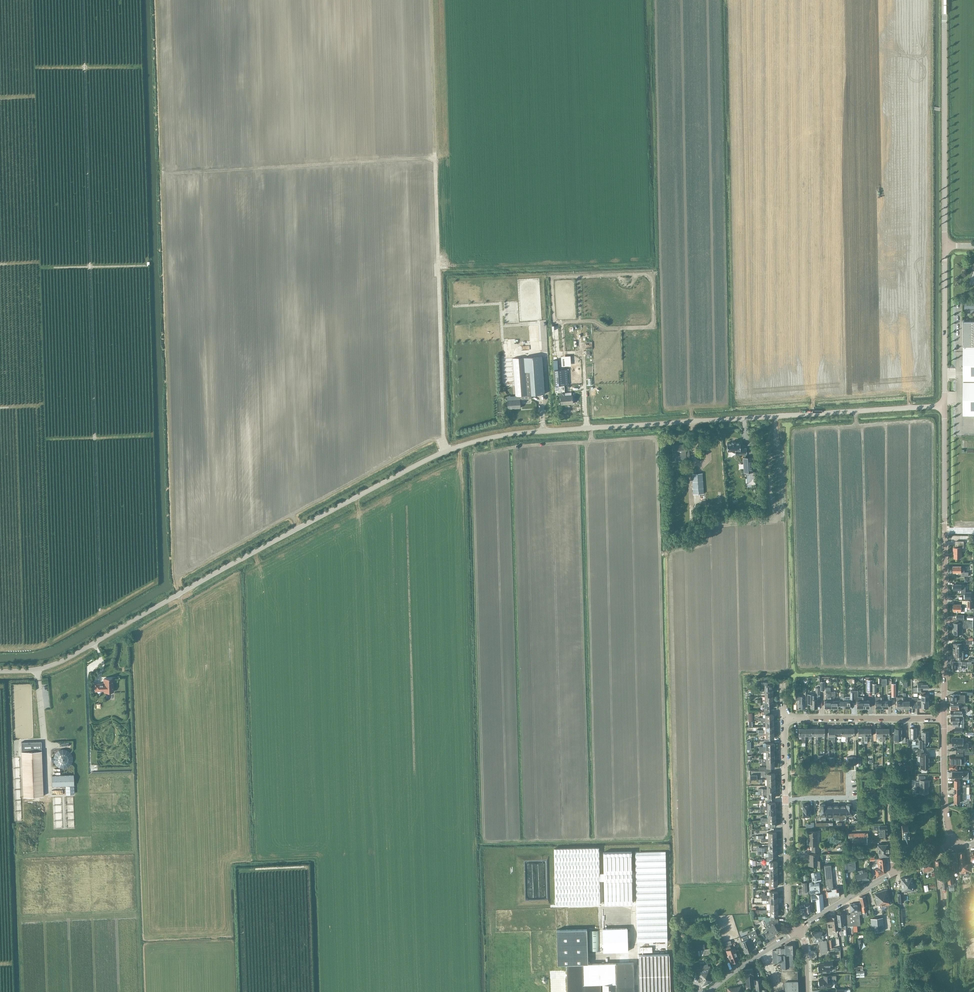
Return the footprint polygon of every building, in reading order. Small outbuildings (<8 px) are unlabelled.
[(964,321),(964,416),(973,416),(973,321),(964,321)] [(520,395),(545,393),(542,356),(513,358),(516,399),(508,400),(508,408),(521,407),(520,395)] [(554,370),(555,386),(568,385),(567,369),(554,370)] [(560,392),(560,396),(561,396),(562,404),(573,403),(572,395),(564,395),(564,392),(560,392)] [(964,416),(964,491),(973,491),(973,416),(964,416)] [(732,442),(727,443),(728,451),(735,451),(735,455),(744,454),(746,454),(747,454),(747,448),(740,448),(740,442),(735,442),(732,442)] [(685,444),(672,445),(673,455),(673,459),(686,459),(686,457),(690,457),(689,450),(685,450),(685,445),(685,444)] [(744,457),(743,457),(744,473),(753,472),(752,457),(746,457),(746,454),(744,454),(744,457)] [(703,472),(692,473),(693,494),(704,493),(703,472)] [(956,548),(954,548),(954,552),(954,558),(961,558),(961,548),(964,548),(964,541),(956,541),(956,548)] [(961,566),(954,566),(954,572),(961,572),(961,576),(968,576),(968,572),(964,572),(964,569),(961,569),(961,566)] [(954,589),(961,589),(961,594),(965,594),(965,599),(971,599),(971,592),(966,592),(966,586),(964,586),(964,584),(954,584),(954,589)] [(953,611),(965,611),(965,606),(968,606),(968,608),(972,608),(972,600),(962,600),(962,604),(953,604),(953,611)] [(954,634),(963,634),(963,628),(969,628),(969,620),(962,620),(962,623),(953,623),(953,627),(954,627),(954,630),(953,631),(953,633),(954,634)] [(963,651),(954,651),(954,656),(956,656),(956,660),(965,660),(965,651),(963,651)] [(951,661),(951,669),(957,670),(957,669),(961,669),(961,665),(962,662),(957,662),(957,661),(951,661)] [(95,691),(105,691),(105,692),(113,692),(113,678),(104,678),(104,683),(95,684),(95,691)] [(760,687),(758,687),(758,690),(762,690),(773,690),(773,684),(769,684),(769,681),(761,681),(761,688),(760,688),(760,687)] [(913,691),(921,691),(921,689),(928,689),(928,683),(917,683),(917,687),(913,687),(913,691)] [(843,696),(844,707),(850,707),(850,702),(854,702),(854,690),(850,690),(850,696),(843,696)] [(858,690),(854,690),(854,702),(857,702),(857,708),(863,708),(863,697),(863,696),(858,696),(858,690)] [(814,694),(808,694),(808,703),(811,703),(811,708),(817,708),(817,699),(817,696),(814,696),(814,694)] [(951,702),(965,702),(965,694),(951,694),(951,702)] [(805,696),(799,696),(799,695),(796,695),(796,700),(798,700),(798,704),(797,704),(797,709),(804,709),(804,708),(805,708),(805,696)] [(953,725),(959,726),(959,723),(960,717),(951,717),(951,722),(953,722),(953,725)] [(902,743),(906,743),(906,737),(902,737),(902,728),(895,728),(895,735),(894,735),(894,740),(902,740),(902,743)] [(910,738),(907,738),(907,745),(910,745),(910,741),(913,741),(913,738),(917,738),(917,728),(910,728),(910,738)] [(925,746),(926,746),(927,745),(928,744),(929,743),(929,742),(929,731),(922,731),(922,739),(919,739),(919,748),(925,748),(925,746)] [(952,745),(958,745),(958,749),(968,749),(968,743),(963,743),(963,738),(952,738),(952,745)] [(42,756),(42,751),(42,741),(21,742),(23,779),(23,797),(44,796),(42,756)] [(918,754),(921,754),(921,768),(929,768),(929,753),(923,753),(923,750),(918,750),(918,754)] [(853,757),(848,757),(848,765),(856,765),(856,757),(853,757)] [(950,764),(950,769),(961,769),(961,765),(962,765),(962,757),(950,757),(950,762),(950,764)] [(962,779),(964,779),(963,779),(969,779),(969,771),(953,771),(953,777),(963,777),(963,779),(962,779)] [(837,783),(837,773),(829,774),(829,784),(837,783)] [(73,775),(52,776),(53,786),(74,785),(73,775)] [(916,782),(915,782),(915,793),(916,793),(918,793),(920,793),(928,793),(928,784),(929,784),(929,780),(925,780),(925,776),(918,776),(918,780),(920,780),(920,782),(916,782)] [(842,793),(842,784),(821,785),(821,780),(812,780),(812,790),(829,790),(829,794),(842,793)] [(775,791),(760,792),(760,795),(763,795),(763,794),(767,794),(767,798),(765,798),(765,800),(772,800),(772,797),(775,797),(775,791)] [(966,799),(966,794),(955,794),(955,802),(960,802),(960,799),(966,799)] [(763,805),(761,805),(761,808),(775,808),(775,802),(772,802),(772,800),(765,800),(766,806),(763,806),(763,805)] [(809,804),(803,804),(803,816),(811,816),(811,810),(812,810),(812,807),(809,807),(809,804)] [(887,825),(874,826),(874,830),(879,830),(880,837),(887,837),(887,825)] [(812,852),(816,852),(819,852),(819,845),(818,845),(817,832),(808,832),(809,846),(812,846),(812,852)] [(852,838),(853,844),(867,843),(867,836),(868,836),(868,833),(849,834),(849,838),(852,838)] [(885,857),(889,856),(888,844),(878,845),(879,857),(885,857)] [(554,848),(555,905),(600,903),(599,847),(554,848)] [(769,857),(767,857),(767,859),(773,859),(773,857),(777,856),(777,855),(778,855),(778,853),(777,852),(776,850),(767,850),(767,853),(769,853),(769,857)] [(635,852),(637,942),(668,941),(666,851),(635,852)] [(632,852),(603,852),(604,903),(633,903),(632,852)] [(972,872),(972,863),(966,864),(965,852),(958,853),(960,872),(960,873),(972,872)] [(818,868),(820,868),(822,868),(822,861),(817,861),(817,854),(809,854),(809,866),(818,865),(818,868)] [(885,857),(878,857),(879,859),(878,859),(879,869),(876,869),(877,877),(887,872),(885,857)] [(769,865),(766,865),(766,867),(767,867),(777,867),(777,861),(773,861),(773,859),(767,859),(767,861),(769,861),(769,865)] [(855,859),(845,860),(846,871),(856,870),(855,859)] [(921,865),(924,872),(934,869),(932,862),(921,865)] [(840,888),(833,888),(831,865),(824,865),(827,897),(841,896),(840,888)] [(817,871),(812,872),(813,881),(821,880),(820,871),(817,872),(817,871)] [(855,875),(857,883),(869,880),(867,872),(855,875)] [(901,879),(902,892),(914,891),(913,878),(901,879)] [(819,882),(809,882),(810,893),(820,893),(819,882)] [(874,894),(877,906),(881,905),(881,907),(891,904),(887,889),(874,894)] [(811,895),(812,901),(816,901),(817,911),(824,909),(823,894),(811,895)] [(848,926),(860,925),(860,920),(859,914),(861,914),(861,913),(860,903),(850,904),(851,911),(850,911),(850,914),(847,914),(848,924),(848,926)] [(800,905),(801,908),(802,916),(808,915),(808,912),(811,911),(810,905),(805,906),(805,907),(804,904),(800,905)] [(844,928),(844,925),(844,922),(845,922),(845,918),(843,918),(843,913),(837,914),(838,925),(840,925),(841,928),(844,928)] [(838,932),(836,917),(827,918),(829,935),(833,935),(834,936),(834,937),(838,937),(838,932)] [(871,918),(872,931),(884,930),(883,917),(871,918)] [(766,923),(773,934),(778,931),(775,925),(776,924),(778,924),(778,919),(775,919),(774,919),(771,921),(769,922),(769,921),(766,923)] [(766,923),(764,925),(765,927),(767,929),(764,931),(768,937),(773,934),(766,923)] [(627,928),(603,929),(604,952),(628,951),(627,928)] [(588,963),(587,929),(557,930),(557,964),(588,963)] [(598,930),(590,931),(591,951),(599,951),(598,930)] [(755,930),(747,933),(750,940),(758,937),(755,930)] [(820,950),(828,949),(827,940),(824,940),(823,932),(812,933),(813,942),(819,941),(820,950)] [(746,952),(752,950),(748,939),(742,942),(746,952)] [(773,950),(773,951),(773,962),(781,962),(782,981),(784,981),(784,985),(783,985),(783,991),(798,991),(797,970),(794,970),(794,960),(793,960),(792,944),(786,945),(785,945),(785,948),(781,948),(780,948),(777,948),(777,950),(773,950)] [(737,955),(734,947),(727,949),(730,958),(732,962),(738,959),(737,955)] [(639,955),(640,991),(670,991),(669,954),(639,955)] [(825,964),(818,964),(819,972),(830,971),(830,966),(832,966),(832,960),(824,960),(825,964)] [(566,964),(567,991),(601,991),(601,985),(617,984),(617,991),(634,991),(634,962),(588,963),(582,964),(566,964)] [(710,966),(696,970),(698,977),(698,978),(699,981),(700,982),(701,986),(711,982),(710,980),(714,979),(710,966)] [(750,988),(750,986),(755,985),(756,991),(761,991),(762,991),(767,991),(766,989),(761,989),(760,979),(753,979),(752,974),(753,974),(752,968),(744,969),(746,989),(750,988)] [(818,982),(818,983),(818,984),(819,985),(819,987),(831,987),(830,980),(836,980),(836,974),(832,975),(830,975),(824,975),(824,979),(819,979),(819,981),(818,982)]
